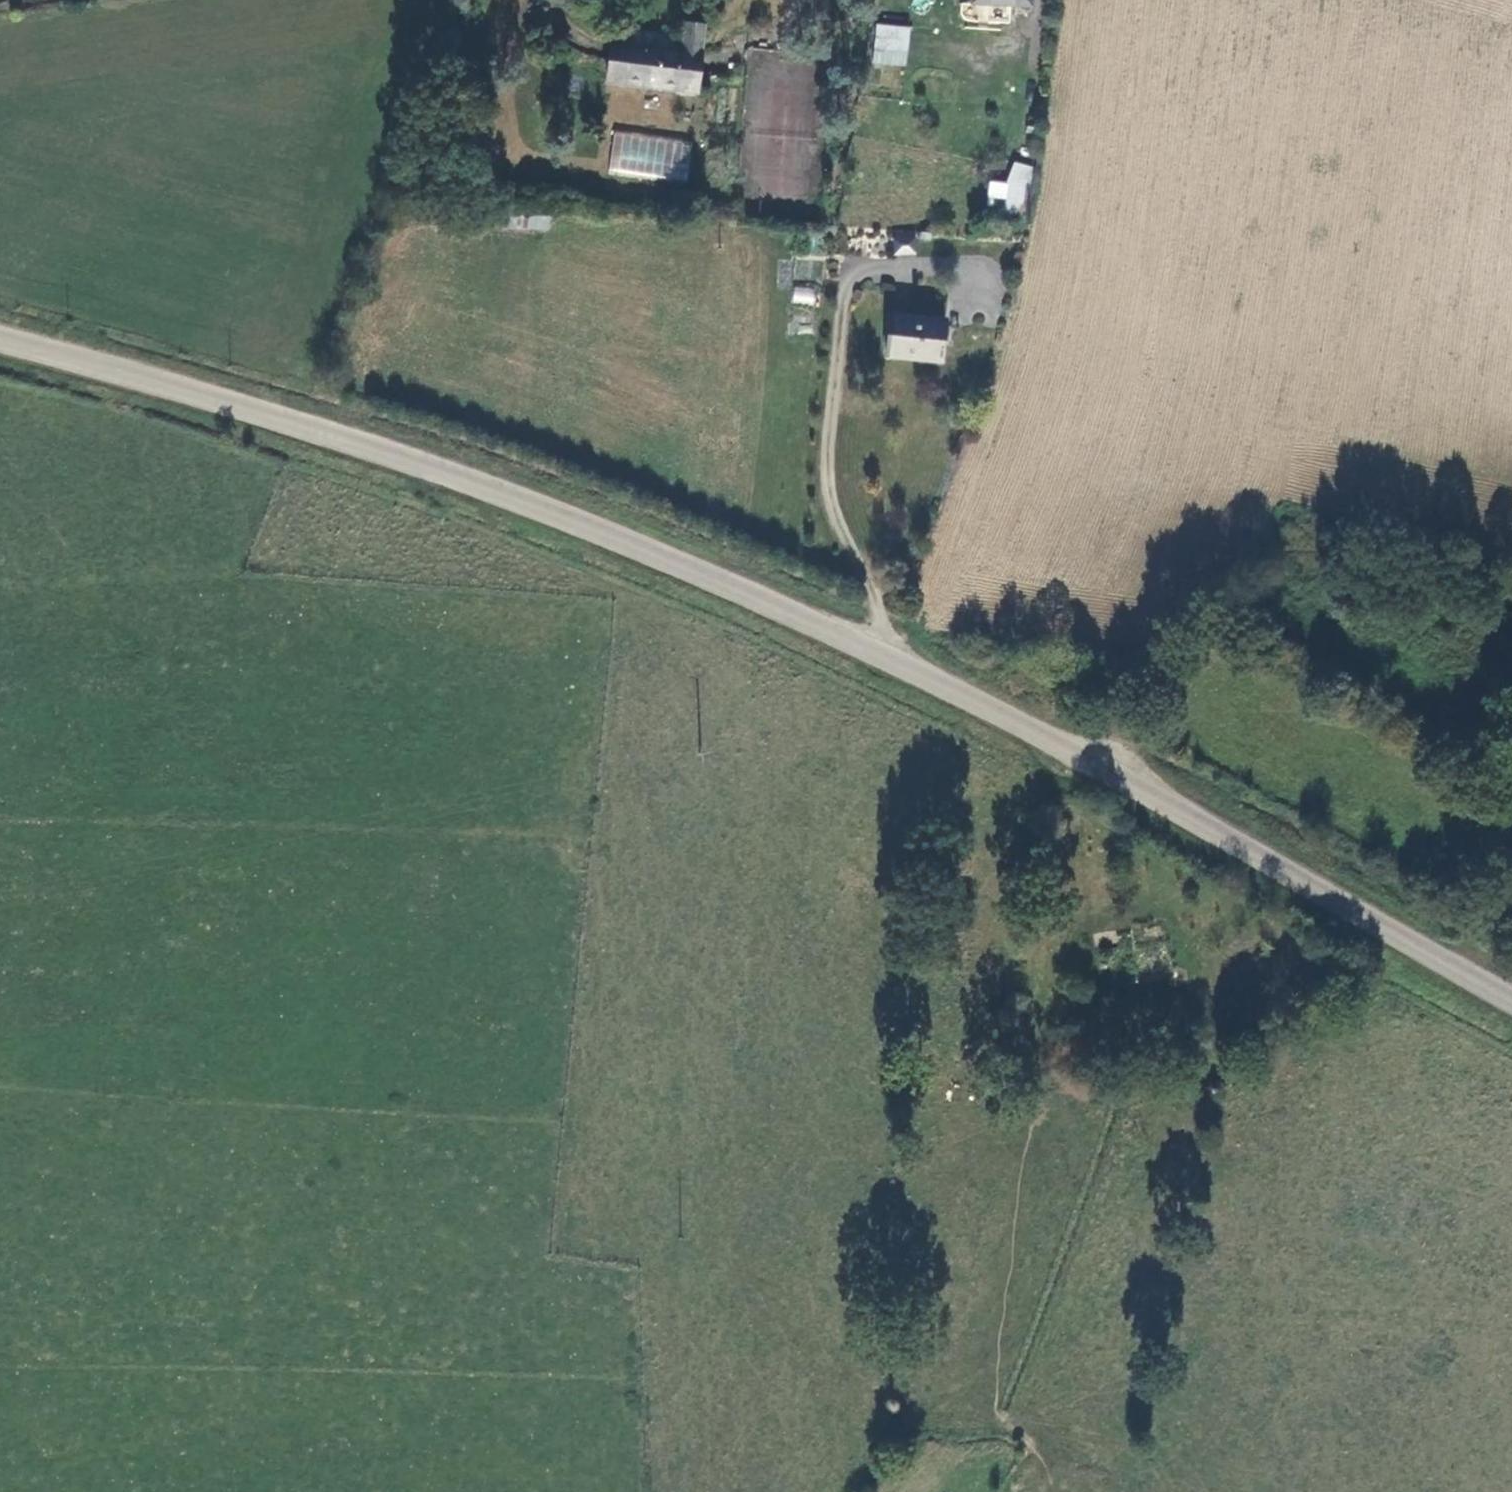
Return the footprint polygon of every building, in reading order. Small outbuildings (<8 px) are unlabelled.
[(965,12),(1010,15),(1011,4),(1031,5),(1031,0),(966,0),(965,12)] [(705,26),(685,23),(683,37),(681,49),(701,52),(705,26)] [(871,64),(906,67),(910,26),(875,23),(871,64)] [(696,95),(701,52),(681,49),(683,37),(613,27),(606,83),(696,95)] [(693,138),(615,127),(607,176),(696,190),(698,175),(688,174),(693,138)] [(1010,169),(1004,201),(1022,205),(1027,173),(1010,169)] [(499,211),(499,226),(545,227),(545,212),(499,211)] [(892,253),(912,255),(914,232),(895,230),(892,253)] [(791,302),(814,304),(815,289),(793,287),(791,302)] [(947,320),(893,315),(888,355),(943,361),(947,320)]
